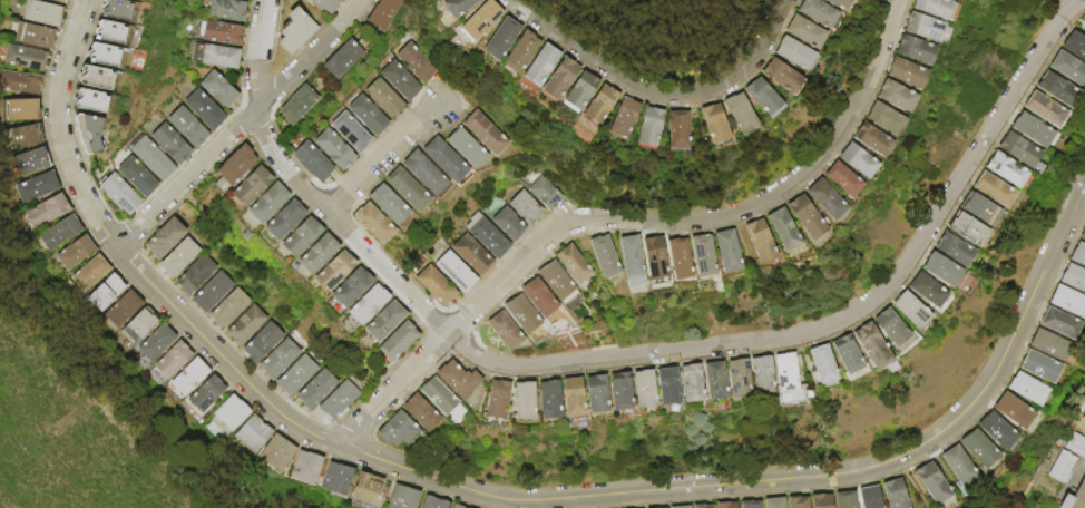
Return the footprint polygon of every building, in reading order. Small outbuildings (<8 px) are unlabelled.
[(14,18),(18,0),(34,0),(58,6),(53,27),(14,18)] [(104,17),(107,0),(128,0),(128,3),(135,4),(131,22),(104,17)] [(198,14),(201,0),(240,0),(237,20),(198,14)] [(306,6),(297,0),(333,0),(329,8),(328,7),(323,13),(307,3),(306,6)] [(369,4),(371,0),(393,0),(375,32),(358,21),(368,3),(369,4)] [(444,16),(432,0),(465,0),(444,16)] [(447,26),(473,0),(485,0),(495,10),(462,41),(447,26)] [(788,8),(792,0),(816,0),(832,9),(821,27),(788,8)] [(839,10),(822,0),(844,0),(839,10)] [(907,6),(908,0),(951,0),(946,18),(941,17),(940,18),(907,6)] [(282,55),(268,41),(275,36),(272,32),(274,29),(273,27),(282,18),(278,14),(289,4),(311,27),(282,55)] [(785,8),(818,26),(808,45),(775,26),(785,8)] [(905,8),(940,21),(932,40),(899,28),(901,21),(900,20),(905,8)] [(511,22),(486,58),(470,46),(495,11),(511,22)] [(481,51),(498,61),(519,25),(502,15),(481,51)] [(197,18),(234,23),(231,45),(194,39),(197,18)] [(9,19),(48,29),(42,49),(3,39),(9,19)] [(100,19),(121,23),(121,27),(127,28),(124,45),(96,40),(100,19)] [(511,23),(528,35),(505,68),(487,56),(511,23)] [(500,63),(517,74),(539,39),(523,29),(500,63)] [(774,29),(809,48),(798,67),(764,48),(774,29)] [(897,31),(931,43),(925,62),(889,50),(897,31)] [(1071,31),(1084,40),(1084,64),(1058,49),(1065,37),(1066,38),(1071,31)] [(401,35),(430,65),(426,69),(417,79),(387,49),(401,35)] [(329,79),(313,65),(341,36),(356,51),(329,79)] [(531,36),(549,47),(525,82),(507,70),(531,36)] [(35,71),(0,63),(0,41),(40,51),(35,71)] [(91,41),(114,46),(114,49),(120,50),(117,67),(88,61),(91,41)] [(194,41),(232,47),(228,68),(190,62),(194,41)] [(550,49),(567,61),(544,95),(527,82),(550,49)] [(763,50),(791,71),(780,88),(751,67),(763,50)] [(1057,50),(1084,68),(1084,84),(1082,89),(1047,68),(1057,50)] [(385,52),(414,81),(400,96),(371,68),(385,52)] [(888,52),(923,68),(916,87),(881,72),(886,63),(883,62),(888,52)] [(539,92),(557,102),(578,65),(560,55),(539,92)] [(586,75),(567,106),(549,95),(569,63),(586,75)] [(85,65),(108,68),(108,72),(114,74),(110,90),(80,85),(85,65)] [(196,82),(211,68),(238,95),(224,109),(196,82)] [(30,95),(0,91),(0,69),(33,74),(30,95)] [(598,79),(581,69),(560,103),(577,113),(598,79)] [(747,70),(775,100),(761,114),(733,84),(747,70)] [(370,71),(399,100),(385,114),(355,85),(370,71)] [(1045,71),(1079,92),(1069,110),(1033,88),(1039,77),(1040,78),(1045,71)] [(880,76),(913,92),(903,110),(891,104),(890,105),(870,94),(880,76)] [(606,88),(585,119),(568,108),(589,77),(606,88)] [(282,125),(267,110),(281,97),(280,97),(295,82),(310,97),(282,125)] [(580,116),(597,126),(618,93),(601,83),(580,116)] [(731,86),(749,120),(731,130),(712,96),(731,86)] [(182,101),(196,87),(226,116),(212,130),(182,101)] [(81,88),(102,92),(102,96),(108,96),(105,114),(78,109),(81,88)] [(353,88),(382,117),(368,131),(339,102),(353,88)] [(612,91),(629,99),(614,135),(596,127),(612,91)] [(1032,91),(1067,113),(1056,129),(1022,108),(1032,91)] [(624,140),(640,104),(621,96),(605,132),(624,140)] [(688,102),(707,96),(719,131),(700,137),(688,102)] [(29,118),(0,118),(0,97),(29,97),(29,118)] [(870,97),(902,116),(892,134),(860,116),(864,108),(863,108),(870,97)] [(653,106),(645,147),(624,143),(632,101),(653,106)] [(707,143),(727,139),(719,103),(699,107),(707,143)] [(164,118),(178,104),(209,134),(195,148),(164,118)] [(336,105),(364,133),(358,138),(360,139),(351,148),(322,118),(336,105)] [(453,121),(468,107),(498,136),(483,150),(453,121)] [(657,107),(678,108),(677,147),(656,147),(657,107)] [(1020,111),(1054,133),(1044,149),(1008,127),(1015,118),(1016,118),(1020,111)] [(77,113),(102,118),(98,138),(101,149),(87,155),(82,150),(82,145),(81,145),(80,143),(81,143),(78,133),(78,131),(75,128),(76,124),(74,117),(77,113)] [(858,118),(889,139),(878,156),(847,135),(858,118)] [(28,141),(0,148),(0,126),(29,119),(32,134),(27,135),(28,141)] [(147,135),(162,120),(192,150),(177,165),(147,135)] [(320,120),(349,150),(343,156),(334,165),(305,135),(320,120)] [(436,136),(449,123),(479,153),(466,166),(436,136)] [(411,146),(427,131),(460,165),(444,179),(411,146)] [(1006,131),(1042,153),(1030,170),(996,148),(1006,131)] [(127,148),(140,134),(175,167),(160,182),(127,148)] [(299,134),(326,163),(321,167),(323,169),(313,178),(307,172),(306,173),(290,156),(291,155),(284,148),(299,134)] [(845,138),(874,162),(862,177),(833,154),(845,138)] [(229,183),(214,167),(243,139),(251,147),(248,149),(256,157),(229,183)] [(9,174),(2,154),(40,140),(47,160),(9,174)] [(391,159),(398,154),(397,153),(407,144),(440,178),(424,193),(391,159)] [(994,152),(1029,173),(1018,190),(984,168),(994,152)] [(114,168),(128,154),(158,183),(144,198),(114,168)] [(831,157),(859,182),(847,196),(818,173),(831,157)] [(243,204),(228,189),(258,160),(273,175),(243,204)] [(374,176),(389,162),(422,194),(408,209),(374,176)] [(48,165),(56,185),(17,201),(9,182),(48,165)] [(110,170),(140,199),(126,214),(119,207),(118,209),(101,193),(102,192),(97,185),(110,170)] [(981,172),(1016,193),(1005,211),(970,188),(981,172)] [(520,189),(536,174),(559,197),(544,212),(520,189)] [(815,175),(843,205),(829,219),(801,188),(815,175)] [(260,222),(245,207),(275,177),(289,192),(260,222)] [(387,222),(358,193),(366,184),(368,184),(373,178),(401,207),(387,222)] [(30,226),(20,208),(58,188),(68,206),(30,226)] [(501,203),(516,188),(539,211),(525,225),(501,203)] [(779,204),(796,192),(822,228),(804,241),(779,204)] [(968,192),(1000,212),(989,229),(957,208),(968,192)] [(276,238),(262,224),(292,195),(306,209),(276,238)] [(359,197),(387,226),(372,241),(358,226),(354,225),(350,221),(350,218),(343,211),(352,203),(359,197)] [(485,219),(500,204),(521,226),(506,242),(485,219)] [(759,215),(776,205),(796,241),(778,251),(759,215)] [(68,209),(79,226),(43,248),(33,232),(68,209)] [(471,211),(505,244),(490,258),(459,227),(466,222),(463,218),(471,211)] [(957,212),(988,231),(977,248),(945,228),(951,218),(952,219),(957,212)] [(185,228),(154,256),(139,242),(170,213),(185,228)] [(293,255),(278,241),(309,213),(313,217),(314,216),(323,226),(293,255)] [(736,224),(755,216),(770,255),(751,262),(736,224)] [(1076,236),(1084,217),(1084,240),(1076,236)] [(725,227),(735,267),(715,272),(706,232),(725,227)] [(82,228),(94,246),(61,267),(50,251),(82,228)] [(310,273),(295,257),(324,229),(339,244),(310,273)] [(942,231),(975,251),(964,268),(949,260),(949,261),(932,250),(937,242),(942,231)] [(581,240),(600,232),(615,270),(595,276),(581,240)] [(196,247),(166,276),(151,262),(182,233),(196,247)] [(444,247),(459,233),(489,262),(475,276),(444,247)] [(612,236),(632,233),(637,274),(618,277),(612,236)] [(703,234),(708,274),(690,277),(684,236),(703,234)] [(655,235),(662,275),(642,277),(635,238),(655,235)] [(662,240),(680,237),(684,276),(666,279),(662,240)] [(1076,238),(1084,242),(1084,267),(1066,257),(1072,245),(1073,246),(1076,238)] [(548,256),(565,243),(587,271),(570,284),(548,256)] [(326,291),(312,275),(341,247),(346,252),(356,261),(326,291)] [(95,250),(108,264),(81,289),(68,274),(95,250)] [(213,264),(183,293),(168,279),(199,250),(213,264)] [(428,263),(442,250),(471,280),(457,293),(428,263)] [(919,270),(930,252),(960,271),(961,270),(972,277),(961,294),(954,290),(950,287),(949,289),(919,270)] [(530,272),(547,258),(569,287),(553,301),(530,272)] [(1066,260),(1084,268),(1084,292),(1056,279),(1060,267),(1063,268),(1066,260)] [(345,306),(331,292),(360,263),(374,277),(345,306)] [(409,279),(423,264),(452,293),(438,307),(409,279)] [(231,282),(201,311),(185,295),(215,266),(231,282)] [(81,294),(109,267),(125,283),(96,310),(81,294)] [(918,272),(947,294),(935,310),(906,287),(918,272)] [(514,289),(530,276),(553,305),(536,318),(514,289)] [(362,323),(348,309),(378,280),(392,294),(362,323)] [(1055,282),(1084,295),(1084,307),(1081,318),(1046,301),(1055,282)] [(115,326),(100,311),(127,284),(141,300),(115,326)] [(247,299),(217,328),(204,313),(233,284),(247,299)] [(902,291),(929,316),(916,331),(889,305),(902,291)] [(497,305),(515,292),(536,322),(518,334),(497,305)] [(379,340),(364,325),(394,296),(409,311),(379,340)] [(130,343),(115,328),(144,300),(159,316),(130,343)] [(264,316),(235,344),(221,329),(250,302),(264,316)] [(1045,303),(1079,319),(1072,339),(1036,322),(1045,303)] [(887,307),(909,335),(893,349),(871,321),(877,315),(887,307)] [(497,310),(518,340),(502,351),(480,321),(497,310)] [(408,316),(416,324),(414,326),(420,332),(391,360),(388,362),(373,349),(379,343),(380,344),(408,316)] [(175,334),(148,359),(134,344),(160,319),(175,334)] [(281,333),(252,361),(238,345),(266,319),(281,333)] [(864,321),(888,358),(869,369),(845,332),(864,321)] [(1026,343),(1035,325),(1069,342),(1059,361),(1026,343)] [(843,333),(860,365),(841,374),(825,342),(843,333)] [(299,350),(268,379),(254,363),(284,334),(299,350)] [(164,378),(149,362),(177,335),(192,351),(164,378)] [(802,349),(822,343),(832,379),(812,384),(802,349)] [(1027,346),(1056,361),(1046,380),(1017,365),(1027,346)] [(314,367),(285,394),(271,380),(301,352),(314,367)] [(769,354),(789,352),(792,388),(795,387),(798,401),(774,403),(769,354)] [(194,354),(208,369),(180,394),(167,380),(194,354)] [(765,355),(770,392),(750,394),(745,358),(765,355)] [(428,373),(436,364),(437,365),(444,359),(458,372),(460,370),(463,373),(467,369),(477,379),(463,392),(465,393),(456,401),(428,373)] [(741,359),(744,395),(725,397),(722,360),(741,359)] [(719,361),(722,398),(702,400),(698,363),(719,361)] [(335,380),(307,407),(293,392),(321,365),(335,380)] [(1015,367),(1045,385),(1034,403),(1004,384),(1015,367)] [(651,369),(671,368),(674,406),(653,407),(651,369)] [(626,372),(646,370),(649,406),(629,407),(626,372)] [(675,371),(694,370),(696,403),(677,404),(675,371)] [(201,414),(185,398),(212,372),(227,389),(201,414)] [(603,375),(623,374),(625,411),(605,412),(603,375)] [(411,389),(420,380),(421,381),(427,375),(452,401),(438,416),(411,389)] [(579,378),(599,375),(603,411),(583,413),(579,378)] [(343,377),(356,391),(326,419),(314,404),(343,377)] [(556,379),(576,378),(578,414),(558,417),(556,379)] [(483,380),(504,383),(497,419),(477,416),(483,380)] [(531,382),(551,381),(555,417),(535,419),(531,382)] [(507,382),(528,382),(528,420),(507,420),(507,382)] [(1001,388),(1033,410),(1020,427),(990,406),(1001,388)] [(231,391),(250,410),(229,429),(211,410),(231,391)] [(395,406),(401,400),(400,400),(409,391),(436,418),(421,432),(395,406)] [(974,422),(988,408),(1015,433),(1000,449),(974,422)] [(393,409),(414,431),(400,446),(395,440),(390,446),(383,439),(379,443),(369,433),(393,409)] [(272,429),(253,452),(232,433),(251,411),(272,429)] [(1083,417),(1084,418),(1084,438),(1074,432),(1083,417)] [(971,426),(997,452),(983,466),(957,439),(971,426)] [(274,430),(295,447),(276,471),(255,455),(274,430)] [(1074,433),(1084,440),(1084,461),(1065,449),(1074,433)] [(952,441),(975,473),(958,485),(936,452),(952,441)] [(295,446),(321,455),(311,481),(285,472),(295,446)] [(1062,451),(1077,460),(1062,486),(1047,477),(1062,451)] [(326,457),(351,466),(341,491),(316,482),(326,457)] [(929,457),(950,492),(931,504),(910,468),(929,457)] [(356,467),(366,470),(364,475),(380,481),(371,502),(345,492),(356,467)] [(897,475),(906,507),(885,507),(878,480),(897,475)] [(417,489),(410,507),(382,507),(392,480),(417,489)] [(1081,480),(1084,483),(1084,507),(1064,507),(1081,480)] [(874,481),(880,507),(860,507),(856,485),(874,481)] [(852,488),(854,507),(834,507),(832,489),(852,488)] [(829,490),(830,507),(810,507),(809,491),(829,490)] [(448,500),(445,507),(416,507),(422,491),(448,500)] [(804,494),(805,507),(786,507),(785,495),(804,494)] [(782,495),(783,507),(763,507),(762,496),(782,495)] [(759,497),(760,507),(739,507),(739,499),(759,497)] [(734,499),(735,507),(714,507),(714,500),(734,499)]
